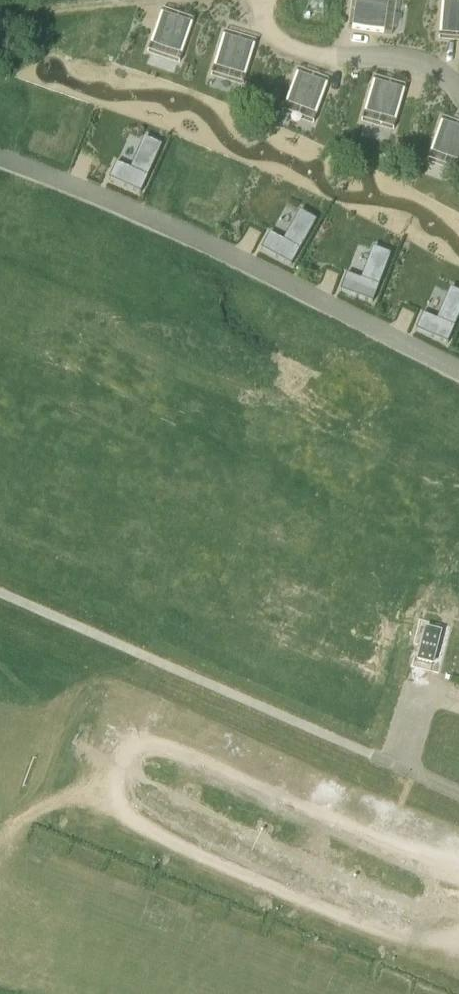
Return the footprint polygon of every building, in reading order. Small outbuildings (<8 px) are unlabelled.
[(385,0),(356,0),(352,28),(384,33),(388,0),(385,0)] [(441,2),(439,34),(458,36),(458,3),(441,2)] [(192,25),(161,14),(150,45),(182,55),(192,25)] [(255,46),(223,36),(214,67),(246,77),(255,46)] [(198,79),(197,56),(154,58),(155,81),(198,79)] [(296,74),(285,104),(316,116),(327,85),(296,74)] [(373,82),(364,113),(395,122),(405,91),(373,82)] [(430,153),(458,163),(458,129),(440,122),(430,153)] [(116,164),(108,180),(140,194),(161,147),(144,139),(130,170),(116,164)] [(261,249),(291,266),(316,221),(300,212),(283,242),(270,234),(261,249)] [(340,291),(372,303),(390,255),(373,249),(361,280),(346,274),(340,291)] [(436,320),(422,313),(415,330),(447,344),(458,315),(458,294),(449,289),(436,320)] [(256,325),(257,338),(269,337),(269,324),(256,325)] [(425,626),(416,659),(433,663),(441,630),(425,626)] [(445,835),(454,849),(458,846),(458,827),(445,835)] [(368,892),(388,883),(384,874),(365,883),(368,892)]
